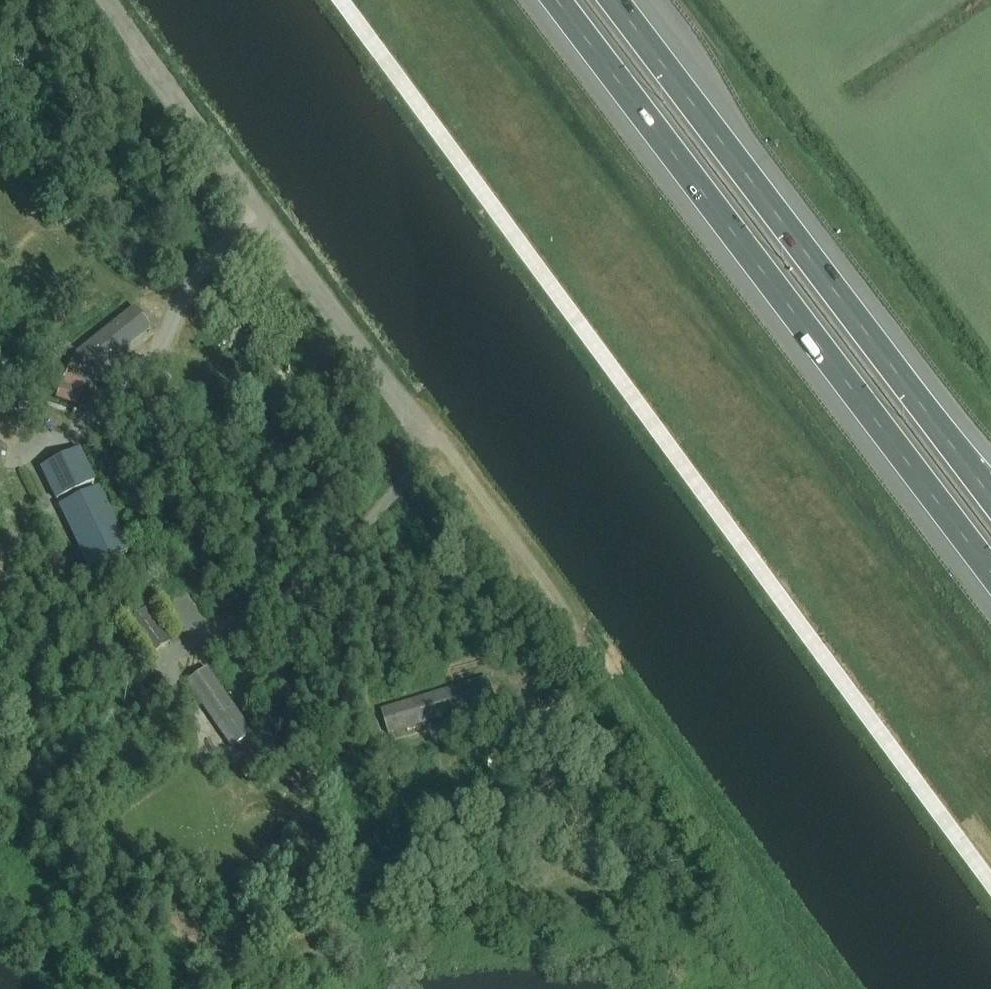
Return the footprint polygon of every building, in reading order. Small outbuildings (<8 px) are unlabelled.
[(135,308),(72,357),(87,376),(150,327),(135,308)] [(91,385),(64,376),(54,400),(81,410),(91,385)] [(42,469),(56,500),(94,482),(79,452),(42,469)] [(128,552),(98,491),(76,501),(81,511),(65,518),(65,519),(91,570),(128,552)] [(166,643),(146,611),(127,624),(149,655),(166,643)] [(206,668),(186,682),(232,748),(252,734),(206,668)] [(489,679),(381,712),(388,735),(496,702),(489,679)]
